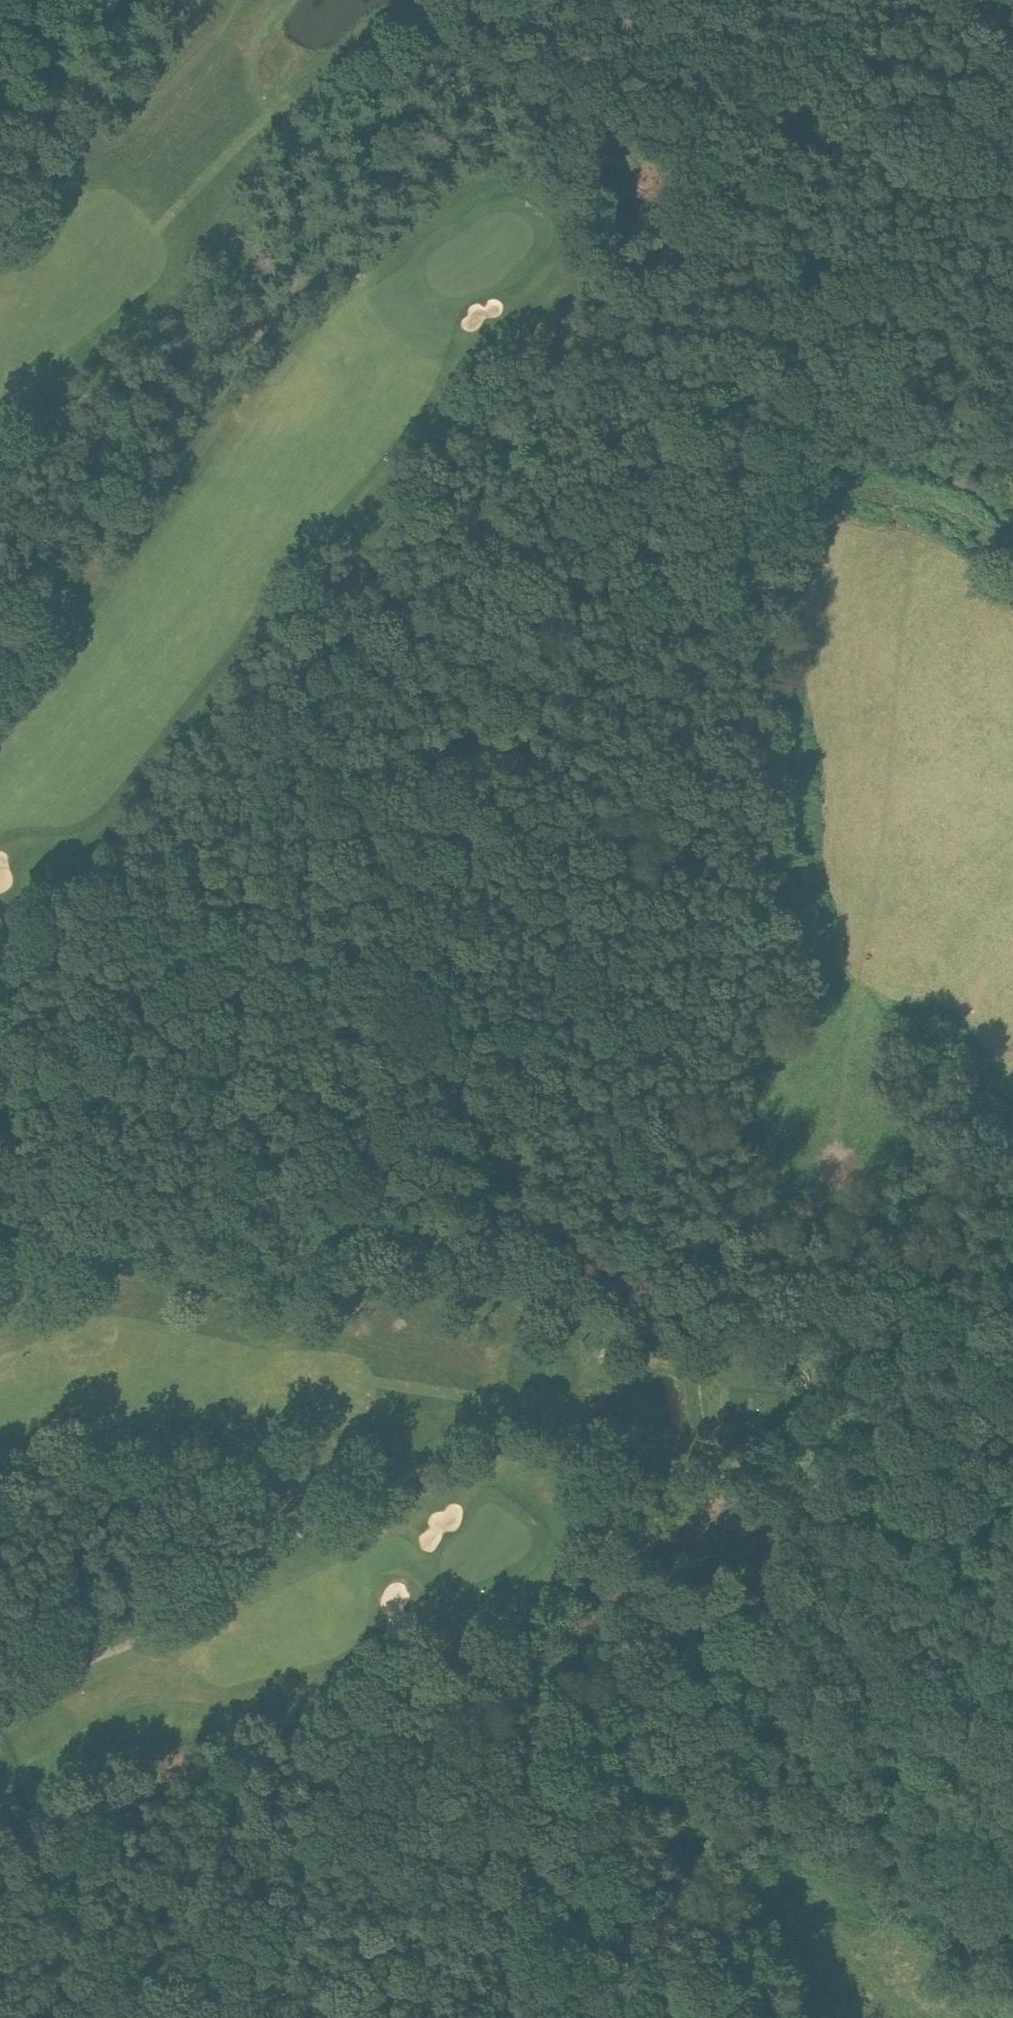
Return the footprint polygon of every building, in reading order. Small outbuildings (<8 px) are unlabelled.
[(994,552),(988,557),(998,568),(1004,562),(994,552)]
